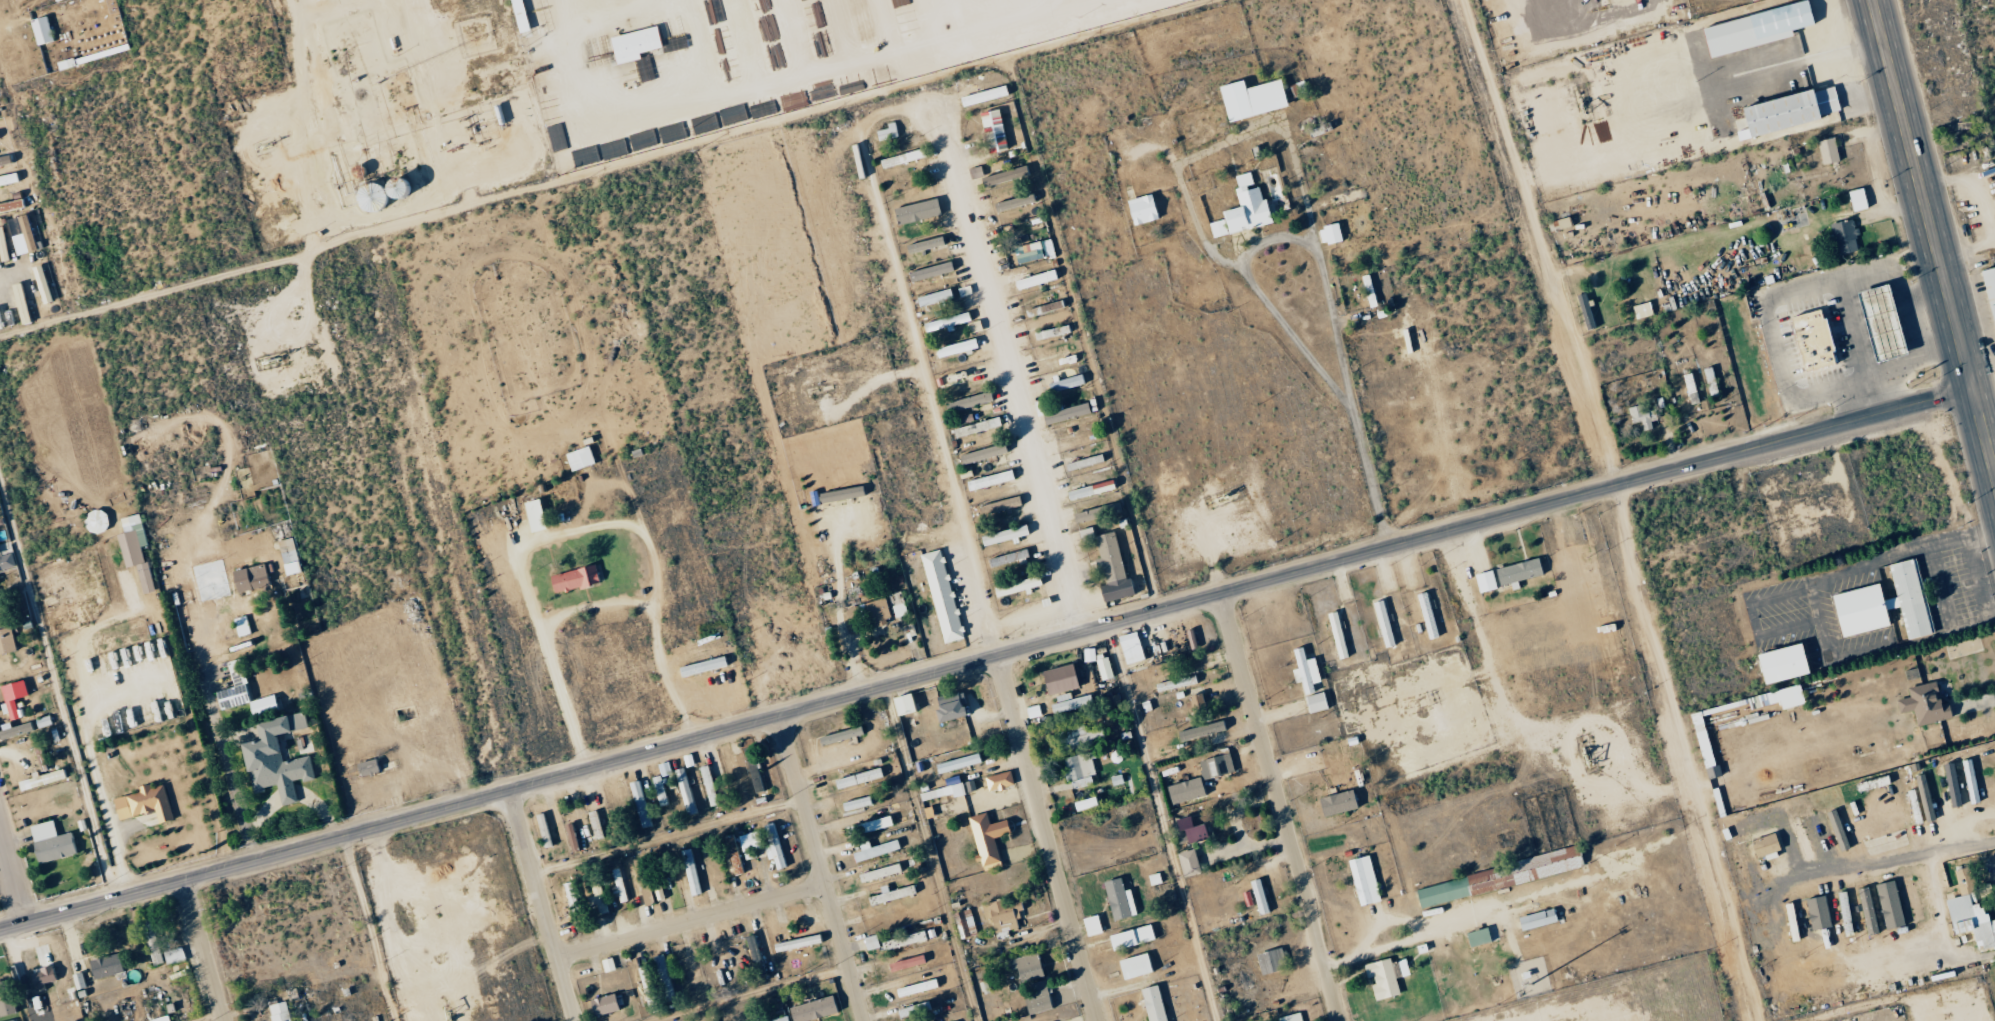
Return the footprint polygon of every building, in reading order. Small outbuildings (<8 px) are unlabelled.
[(525,0),(513,0),(522,33),(533,30),(525,0)] [(1788,30),(1810,25),(1805,1),(1699,26),(1706,57),(1790,37),(1788,30)] [(56,42),(51,17),(34,20),(39,46),(56,42)] [(614,38),(621,65),(644,59),(643,54),(666,48),(661,26),(614,38)] [(1216,86),(1225,121),(1285,106),(1278,78),(1242,88),(1240,80),(1216,86)] [(1007,94),(1004,84),(958,98),(961,108),(1007,94)] [(1737,106),(1742,130),(1734,131),(1736,137),(1838,115),(1831,85),(1737,106)] [(985,153),(1003,151),(999,109),(980,111),(985,153)] [(897,137),(895,122),(885,123),(886,129),(875,131),(876,141),(897,137)] [(1837,161),(1832,137),(1815,140),(1820,164),(1837,161)] [(878,158),(880,167),(922,160),(920,151),(878,158)] [(15,167),(14,158),(0,159),(0,168),(15,167)] [(1028,175),(1026,165),(978,177),(981,187),(1028,175)] [(1210,238),(1268,224),(1258,185),(1252,186),(1248,172),(1233,176),(1236,187),(1233,188),(1237,206),(1219,211),(1221,219),(1207,223),(1210,238)] [(21,182),(19,173),(0,177),(0,187),(21,182)] [(1865,209),(1862,188),(1847,190),(1850,211),(1865,209)] [(1123,200),(1130,226),(1157,218),(1150,193),(1123,200)] [(992,202),(993,210),(1034,203),(1033,195),(992,202)] [(941,217),(939,200),(891,207),(893,224),(941,217)] [(27,209),(26,201),(0,205),(0,213),(27,209)] [(1835,254),(1857,250),(1851,219),(1830,223),(1835,254)] [(1340,241),(1337,223),(1316,227),(1319,245),(1340,241)] [(25,234),(14,237),(19,256),(40,250),(33,225),(24,227),(25,234)] [(903,245),(905,254),(944,244),(941,235),(903,245)] [(5,255),(5,261),(8,261),(7,236),(0,236),(1,255),(5,255)] [(1011,248),(1016,265),(1053,255),(1049,238),(1011,248)] [(952,270),(949,261),(906,273),(909,282),(952,270)] [(56,302),(45,266),(36,269),(47,304),(56,302)] [(1994,346),(1994,266),(1978,270),(1994,346)] [(1055,279),(1052,269),(1013,281),(1016,290),(1055,279)] [(1365,303),(1372,302),(1368,275),(1361,276),(1365,303)] [(32,324),(26,284),(17,285),(23,325),(32,324)] [(1857,293),(1877,362),(1908,354),(1888,284),(1857,293)] [(914,298),(917,308),(951,298),(947,288),(914,298)] [(1023,310),(1025,318),(1063,307),(1061,300),(1023,310)] [(1630,306),(1634,320),(1651,315),(1647,301),(1630,306)] [(1791,317),(1807,370),(1835,362),(1832,351),(1836,349),(1826,319),(1823,319),(1820,309),(1791,317)] [(924,332),(967,320),(965,312),(922,324),(924,332)] [(1032,334),(1034,341),(1070,332),(1068,324),(1032,334)] [(975,349),(973,339),(933,347),(935,357),(975,349)] [(1084,384),(1081,374),(1046,383),(1049,393),(1084,384)] [(990,400),(987,390),(944,404),(947,414),(990,400)] [(1056,409),(1040,413),(1043,425),(1088,413),(1085,403),(1056,410),(1056,409)] [(1654,429),(1652,409),(1642,410),(1641,405),(1627,407),(1629,423),(1640,422),(1641,431),(1654,429)] [(999,425),(997,416),(951,429),(954,439),(999,425)] [(1004,453),(1001,443),(957,456),(960,466),(1004,453)] [(563,454),(569,472),(593,464),(586,445),(563,454)] [(1063,465),(1065,472),(1102,461),(1099,453),(1063,465)] [(1012,479),(1009,469),(964,483),(967,493),(1012,479)] [(1064,492),(1067,501),(1111,489),(1109,480),(1064,492)] [(817,492),(818,502),(862,497),(861,487),(817,492)] [(1018,507),(1017,498),(978,505),(979,515),(1018,507)] [(541,530),(537,499),(523,501),(526,532),(541,530)] [(1071,515),(1074,524),(1096,518),(1093,508),(1071,515)] [(110,532),(110,510),(89,511),(89,533),(110,532)] [(122,518),(126,533),(120,534),(127,568),(139,565),(145,594),(157,592),(151,562),(146,563),(143,546),(148,545),(141,514),(122,518)] [(1027,538),(1025,527),(978,534),(980,544),(1027,538)] [(1123,578),(1112,532),(1092,537),(1090,528),(1078,531),(1081,540),(1092,537),(1098,559),(1096,560),(1102,583),(1123,578)] [(300,560),(294,537),(280,541),(286,564),(300,560)] [(919,555),(942,644),(962,639),(939,549),(919,555)] [(988,557),(989,567),(1026,561),(1025,551),(988,557)] [(1,556),(4,570),(17,567),(14,554),(1,556)] [(1828,594),(1837,637),(1890,626),(1886,610),(1898,607),(1904,639),(1931,634),(1915,558),(1887,564),(1893,597),(1882,599),(1879,584),(1828,594)] [(1494,566),(1497,584),(1542,577),(1539,559),(1494,566)] [(288,563),(290,576),(296,575),(297,584),(305,583),(303,561),(288,563)] [(237,572),(243,594),(273,585),(267,563),(237,572)] [(548,575),(551,593),(597,583),(593,565),(548,575)] [(1477,593),(1494,589),(1490,570),(1472,574),(1477,593)] [(994,598),(1026,590),(1026,589),(1040,585),(1037,576),(992,588),(994,598)] [(1127,578),(1097,585),(1101,602),(1132,595),(1127,578)] [(906,614),(899,592),(888,595),(894,617),(906,614)] [(858,604),(862,625),(875,623),(875,626),(888,623),(883,599),(858,604)] [(1371,602),(1382,648),(1392,645),(1381,600),(1371,602)] [(10,625),(5,601),(0,602),(0,627),(10,625)] [(179,607),(183,623),(192,621),(188,605),(179,607)] [(1324,614),(1337,659),(1346,657),(1333,611),(1324,614)] [(236,619),(241,637),(253,634),(248,616),(236,619)] [(19,651),(13,627),(0,630),(0,656),(19,651)] [(1761,685),(1805,674),(1797,643),(1753,654),(1761,685)] [(1312,658),(1303,660),(1300,647),(1291,649),(1295,669),(1290,670),(1293,683),(1300,682),(1303,695),(1312,693),(1310,684),(1318,682),(1312,658)] [(726,665),(723,655),(677,668),(680,678),(726,665)] [(1100,680),(1111,677),(1105,657),(1094,660),(1100,680)] [(229,662),(236,687),(219,692),(224,710),(254,702),(242,659),(229,662)] [(1040,670),(1044,694),(1075,689),(1071,665),(1040,670)] [(1157,691),(1194,684),(1192,676),(1155,683),(1157,691)] [(31,696),(27,681),(4,686),(8,703),(3,704),(6,714),(12,713),(13,720),(25,718),(20,699),(31,696)] [(1950,718),(1947,703),(1938,704),(1934,682),(1906,688),(1908,697),(1895,700),(1897,713),(1912,711),(1915,725),(1950,718)] [(1802,705),(1798,685),(1763,692),(1765,705),(1778,702),(1779,709),(1802,705)] [(1303,696),(1307,714),(1327,710),(1323,692),(1303,696)] [(959,693),(930,700),(936,723),(965,715),(959,693)] [(1192,707),(1201,705),(1198,693),(1189,696),(1192,707)] [(256,716),(282,708),(277,694),(252,702),(256,716)] [(912,713),(908,694),(890,698),(894,716),(912,713)] [(1088,695),(1069,699),(1068,694),(1051,697),(1054,713),(1090,706),(1088,695)] [(1700,712),(1690,714),(1704,779),(1714,776),(1700,712)] [(247,744),(255,791),(280,787),(283,806),(299,803),(295,782),(316,779),(312,756),(285,761),(280,735),(312,729),(309,713),(262,722),(266,740),(247,744)] [(1176,732),(1178,742),(1225,730),(1222,720),(1176,732)] [(2,731),(4,740),(35,730),(32,722),(2,731)] [(1083,732),(1082,723),(1055,728),(1059,750),(1091,744),(1090,740),(1102,738),(1100,729),(1083,732)] [(816,737),(819,746),(861,734),(858,725),(816,737)] [(1197,761),(1203,781),(1232,772),(1225,748),(1215,751),(1217,756),(1197,761)] [(979,763),(976,753),(934,765),(936,775),(979,763)] [(1091,785),(1089,776),(1094,775),(1089,753),(1061,758),(1065,782),(1069,781),(1070,789),(1091,785)] [(364,777),(384,772),(380,758),(360,764),(364,777)] [(1962,760),(1966,804),(1975,803),(1971,759),(1962,760)] [(656,764),(659,776),(669,773),(666,761),(656,764)] [(1941,764),(1949,808),(1959,806),(1951,763),(1941,764)] [(672,769),(684,816),(695,814),(683,767),(672,769)] [(832,779),(835,790),(882,777),(879,767),(832,779)] [(69,779),(66,768),(34,776),(35,778),(21,782),(24,791),(69,779)] [(1012,786),(1008,771),(982,778),(986,793),(1012,786)] [(1169,805),(1203,795),(1197,777),(1164,787),(1169,805)] [(650,825),(637,779),(626,782),(639,828),(650,825)] [(161,824),(175,821),(168,785),(153,788),(152,784),(140,787),(142,793),(116,799),(121,819),(158,811),(161,824)] [(920,801),(963,793),(961,784),(918,792),(920,801)] [(1316,797),(1320,816),(1355,810),(1352,791),(1316,797)] [(842,812),(872,804),(869,795),(840,802),(842,812)] [(1071,804),(1074,813),(1094,806),(1091,797),(1071,804)] [(1824,813),(1838,852),(1847,849),(1833,810),(1824,813)] [(534,814),(541,848),(550,846),(543,813),(534,814)] [(966,818),(976,856),(979,867),(998,862),(992,838),(1008,834),(1004,820),(987,824),(984,813),(966,818)] [(890,827),(888,816),(854,823),(856,833),(890,827)] [(1204,838),(1199,824),(1191,826),(1187,816),(1170,822),(1179,847),(1204,838)] [(32,827),(43,864),(80,854),(74,832),(59,836),(55,820),(32,827)] [(576,850),(569,822),(562,824),(569,852),(576,850)] [(763,824),(766,859),(773,859),(774,869),(782,868),(777,822),(763,824)] [(759,847),(753,831),(736,837),(742,853),(759,847)] [(1753,859),(1763,856),(1764,860),(1777,857),(1772,834),(1748,840),(1753,859)] [(868,847),(866,841),(857,844),(859,850),(850,853),(853,863),(898,849),(895,839),(868,847)] [(678,850),(689,895),(700,893),(688,848),(678,850)] [(1413,887),(1417,908),(1581,868),(1576,848),(1413,887)] [(1181,878),(1198,874),(1192,849),(1175,854),(1181,878)] [(1379,901),(1367,854),(1346,860),(1358,906),(1379,901)] [(899,872),(897,862),(856,875),(859,884),(899,872)] [(607,870),(617,903),(626,900),(616,867),(607,870)] [(1985,921),(1983,908),(1976,909),(1969,867),(1953,870),(1957,897),(1943,899),(1949,934),(1970,931),(1972,942),(1978,941),(1980,951),(1994,948),(1994,919),(1985,921)] [(1910,922),(1920,920),(1912,875),(1902,877),(1910,922)] [(587,879),(597,915),(606,912),(596,876),(587,879)] [(1111,920),(1135,915),(1130,889),(1122,890),(1119,877),(1102,881),(1111,920)] [(1265,914),(1260,879),(1250,881),(1255,915),(1265,914)] [(1903,926),(1892,881),(1873,885),(1884,930),(1903,926)] [(866,895),(868,905),(916,895),(913,885),(866,895)] [(1855,890),(1866,936),(1879,933),(1868,886),(1855,890)] [(1809,930),(1828,927),(1823,896),(1804,899),(1809,930)] [(1021,927),(1018,911),(1021,910),(1018,898),(980,905),(983,920),(990,919),(992,932),(1021,927)] [(1519,931),(1556,921),(1553,908),(1516,918),(1519,931)] [(952,913),(959,938),(975,934),(968,909),(952,913)] [(1081,918),(1086,936),(1100,932),(1095,914),(1081,918)] [(166,962),(153,917),(143,920),(156,965),(166,962)] [(1105,935),(1110,951),(1155,939),(1151,923),(1105,935)] [(818,945),(813,926),(775,935),(780,955),(818,945)] [(1468,947),(1489,941),(1484,927),(1463,933),(1468,947)] [(924,940),(922,931),(879,942),(882,952),(924,940)] [(743,937),(754,976),(764,973),(752,934),(743,937)] [(865,950),(877,947),(874,934),(861,938),(865,950)] [(168,964),(187,961),(184,947),(165,951),(168,964)] [(1152,972),(1147,952),(1116,960),(1121,980),(1152,972)] [(98,979),(127,972),(123,953),(94,960),(98,979)] [(886,965),(889,973),(924,962),(921,953),(886,965)] [(1014,968),(1018,982),(1041,976),(1035,953),(1007,959),(1009,969),(1014,968)] [(602,971),(613,970),(611,957),(600,959),(602,971)] [(1397,995),(1388,957),(1361,964),(1365,979),(1368,978),(1373,1000),(1397,995)] [(1390,962),(1394,978),(1407,975),(1403,959),(1390,962)] [(47,983),(59,980),(56,966),(34,972),(38,992),(48,990),(47,983)] [(897,998),(936,987),(933,978),(894,989),(897,998)] [(11,980),(0,983),(0,1003),(3,1017),(19,1013),(11,980)] [(1026,1015),(1050,1009),(1043,981),(1028,984),(1031,997),(1022,999),(1026,1015)] [(1146,1020),(1165,1020),(1155,984),(1138,989),(1146,1020)] [(587,1000),(591,1017),(616,1010),(611,993),(587,1000)] [(791,1020),(802,1020),(835,1013),(831,996),(787,1006),(791,1020)] [(283,1001),(266,1005),(270,1020),(289,1020),(283,1001)] [(930,1011),(928,1002),(896,1008),(897,1017),(930,1011)] [(1299,1012),(1276,1017),(1276,1020),(1301,1020),(1299,1012)]
